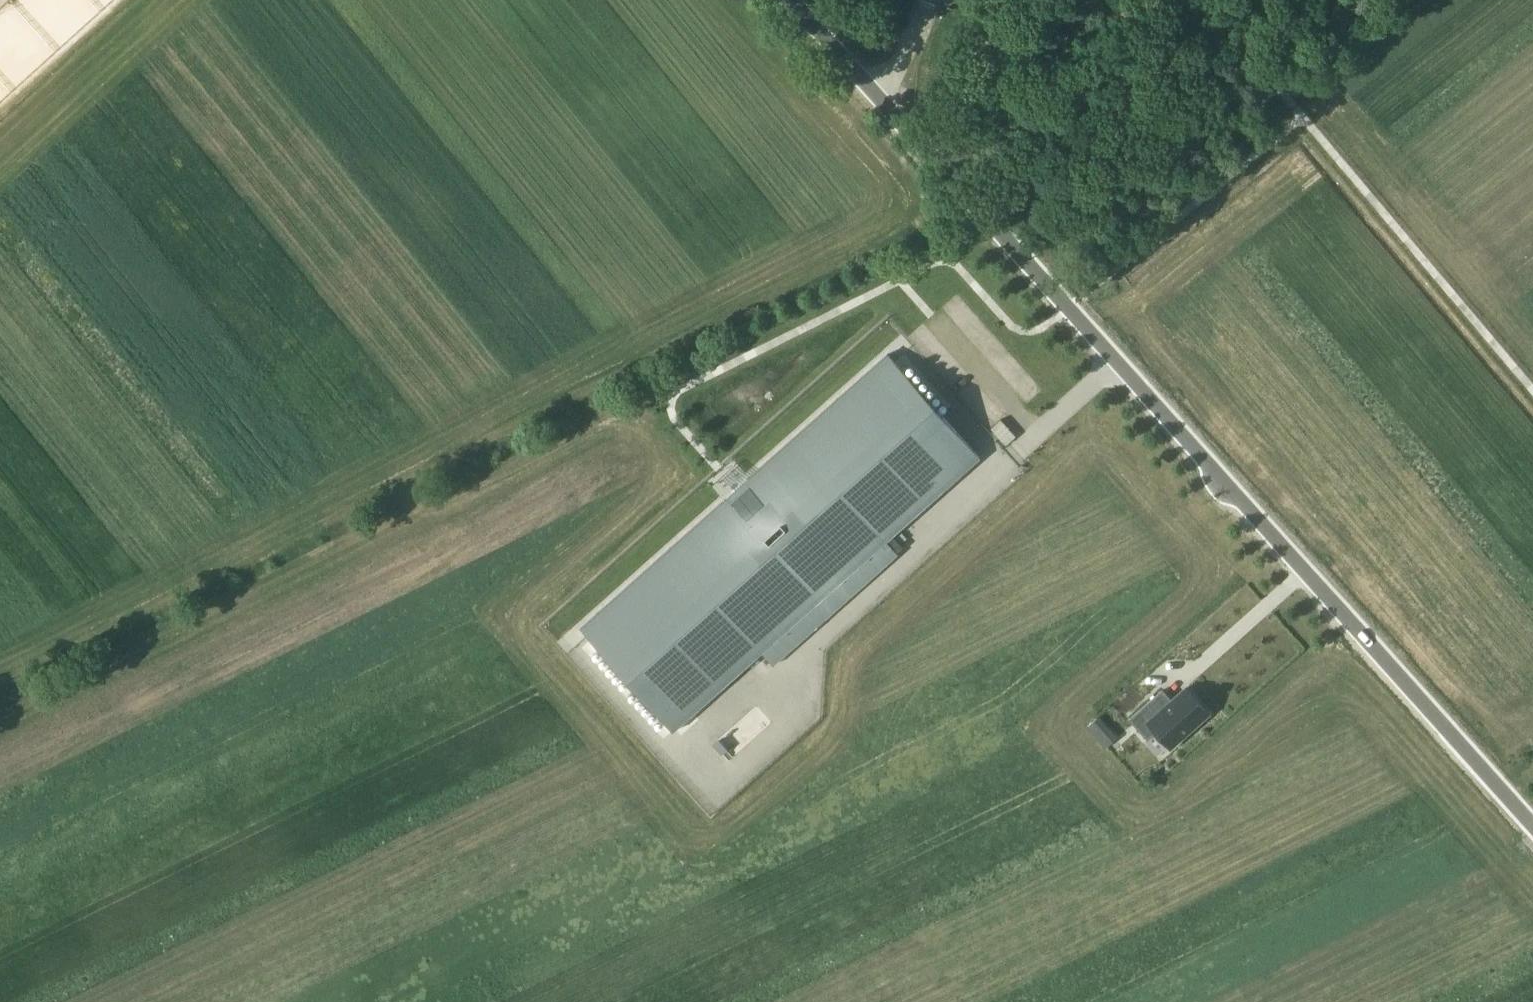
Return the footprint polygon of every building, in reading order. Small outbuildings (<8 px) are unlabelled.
[(888,354),(581,628),(673,731),(762,652),(773,665),(898,554),(886,541),(980,457),(888,354)] [(1078,644),(1060,657),(1065,665),(1084,653),(1078,644)] [(1158,691),(1130,716),(1148,737),(1156,730),(1169,746),(1208,711),(1185,685),(1171,698),(1169,696),(1166,699),(1158,691)] [(1092,734),(1105,723),(1099,715),(1086,727),(1092,734)]
